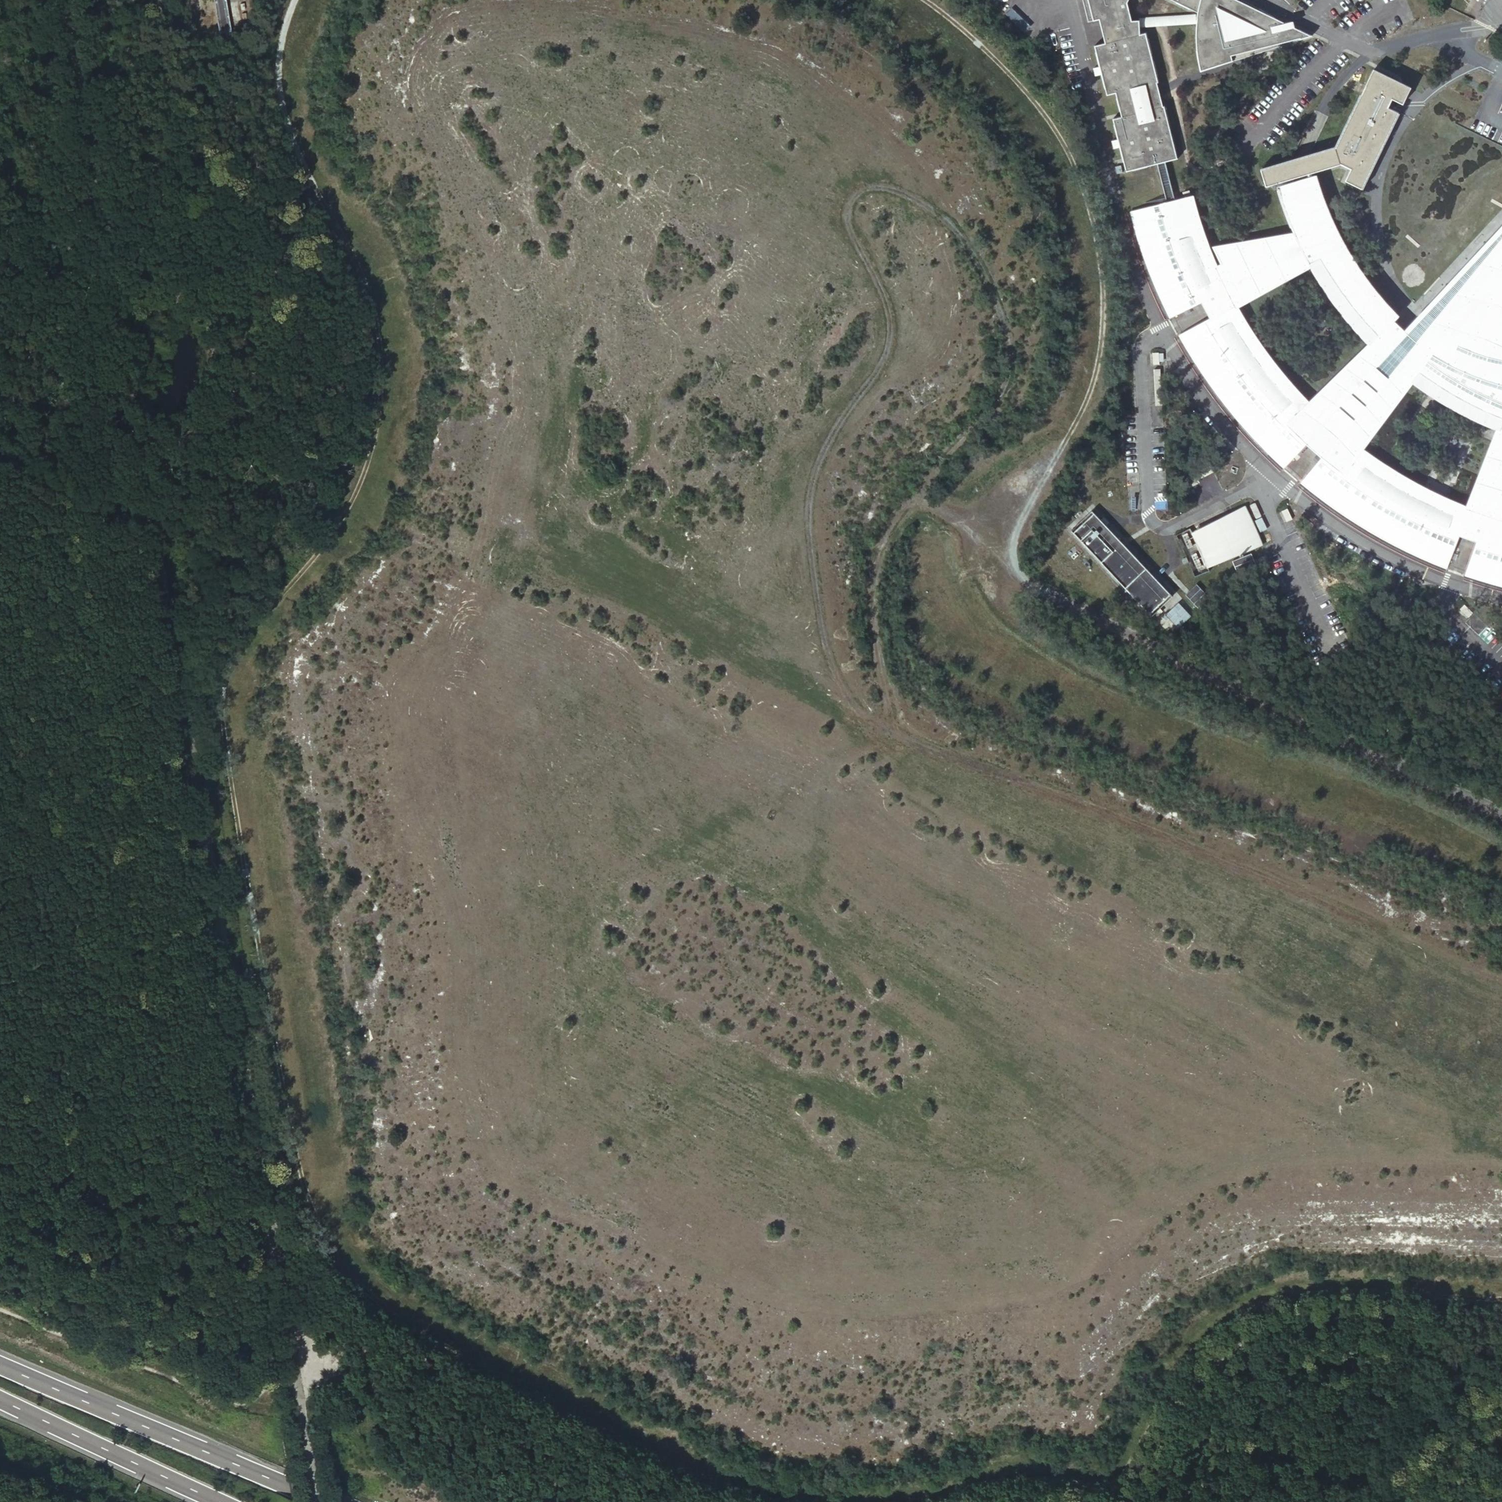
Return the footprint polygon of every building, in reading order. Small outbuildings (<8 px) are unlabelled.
[(204,8),(216,6),(215,0),(203,0),(204,8)] [(1165,103),(1154,106),(1152,97),(1149,87),(1148,83),(1159,80),(1148,34),(1146,30),(1140,32),(1139,18),(1132,18),(1129,4),(1131,0),(1083,0),(1088,20),(1100,17),(1121,11),(1127,35),(1106,40),(1095,43),(1100,64),(1094,66),(1096,73),(1102,72),(1107,93),(1116,91),(1122,114),(1113,116),(1118,137),(1112,139),(1120,169),(1124,168),(1158,159),(1165,158),(1179,154),(1165,103)] [(1198,10),(1197,20),(1196,32),(1197,51),(1199,51),(1198,54),(1200,60),(1204,64),(1203,64),(1207,65),(1210,66),(1213,65),(1216,64),(1219,62),(1224,58),(1225,61),(1239,57),(1237,52),(1284,40),(1288,41),(1312,33),(1300,27),(1290,29),(1287,25),(1285,20),(1278,22),(1267,17),(1276,16),(1260,7),(1259,8),(1244,0),(1176,0),(1198,10)] [(217,11),(205,13),(208,29),(219,27),(217,11)] [(1300,157),(1262,168),(1268,184),(1315,170),(1342,163),(1352,168),(1346,179),(1362,187),(1400,111),(1389,106),(1394,97),(1404,102),(1411,87),(1373,69),(1364,85),(1360,94),(1336,144),(1317,151),(1309,153),(1300,157)] [(1176,199),(1165,158),(1158,159),(1168,201),(1176,199)] [(1415,319),(1406,329),(1396,319),(1401,314),(1369,277),(1341,233),(1319,173),(1278,185),(1295,231),(1214,245),(1222,262),(1219,264),(1208,235),(1194,195),(1176,199),(1168,201),(1131,210),(1139,240),(1150,270),(1171,318),(1202,302),(1211,316),(1180,335),(1201,369),(1238,420),(1284,468),(1309,445),(1322,456),(1301,482),(1339,511),(1385,540),(1449,568),(1462,535),(1478,540),(1465,575),(1501,585),(1501,222),(1415,319)] [(1200,545),(1210,565),(1265,543),(1247,504),(1193,531),(1191,527),(1200,545)] [(1286,508),(1281,511),(1286,521),(1291,519),(1286,508)] [(1094,510),(1074,530),(1150,611),(1171,591),(1161,581),(1154,573),(1094,510)] [(1200,545),(1191,527),(1178,534),(1186,552),(1195,572),(1210,565),(1200,545)] [(1196,583),(1186,592),(1193,600),(1203,591),(1196,583)] [(1166,612),(1178,625),(1191,614),(1178,600),(1166,612)] [(1468,617),(1472,613),(1464,604),(1459,609),(1468,617)]
